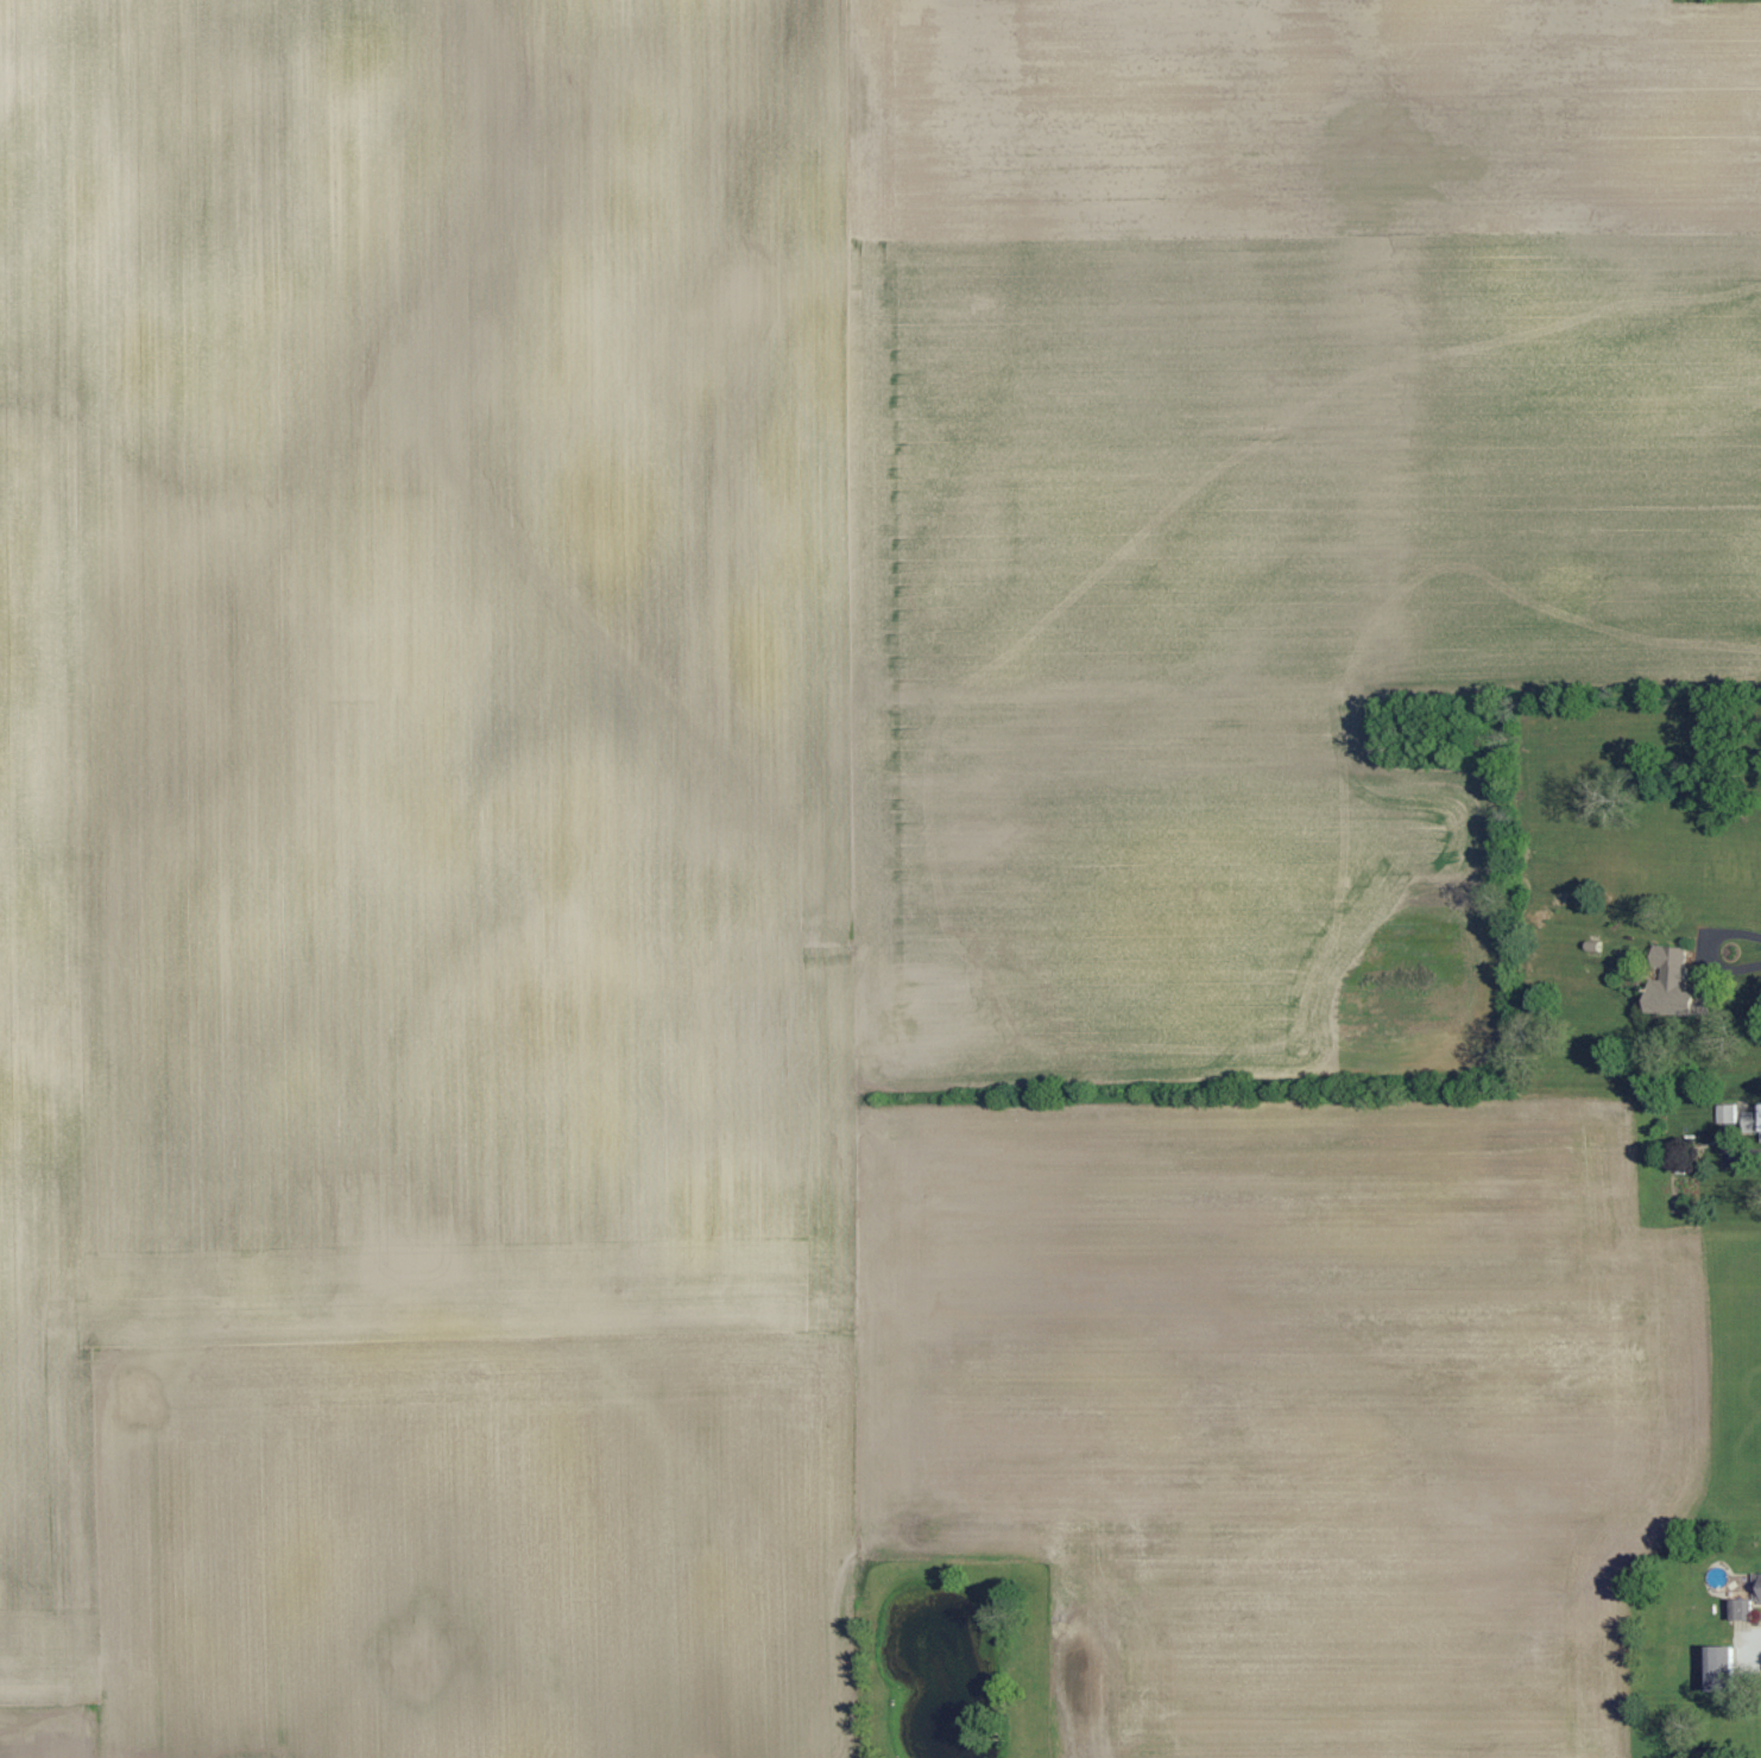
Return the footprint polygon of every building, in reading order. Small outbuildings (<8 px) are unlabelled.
[(1684,948),(1650,947),(1649,968),(1659,968),(1658,979),(1644,979),(1642,1013),(1690,1015),(1691,992),(1682,992),(1684,948)] [(1752,1103),(1751,1131),(1760,1132),(1760,1103),(1752,1103)] [(1734,1105),(1715,1105),(1715,1123),(1734,1123),(1734,1105)] [(1752,1589),(1753,1605),(1760,1604),(1760,1588),(1752,1589)] [(1731,1648),(1702,1647),(1701,1691),(1730,1691),(1731,1648)]
